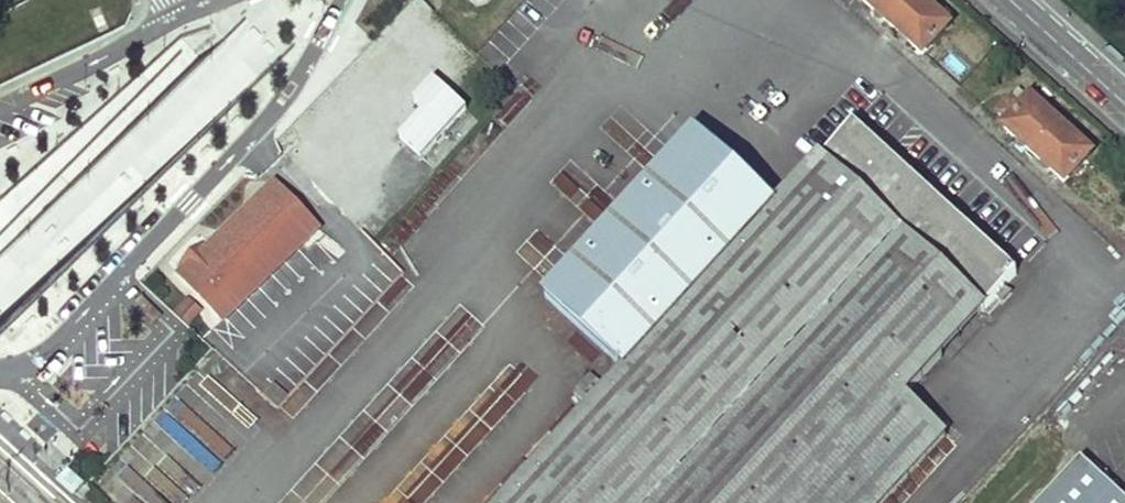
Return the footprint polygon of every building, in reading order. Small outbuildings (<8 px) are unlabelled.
[(925,0),(857,0),(924,59),(954,26),(925,0)] [(466,112),(432,81),(412,102),(424,113),(399,140),(422,160),(466,112)] [(999,130),(1067,190),(1099,154),(1031,94),(999,130)] [(538,297),(624,375),(507,502),(885,502),(947,436),(906,399),(986,311),(983,308),(1015,273),(852,125),(820,159),(817,156),(773,204),(692,130),(538,297)] [(644,133),(617,158),(636,179),(663,155),(644,133)] [(181,270),(176,275),(224,325),(324,229),(276,178),(210,241),(200,231),(170,259),(181,270)] [(593,375),(574,389),(583,401),(601,386),(593,375)] [(1083,461),(1044,502),(1124,502),(1124,500),(1083,461)]
